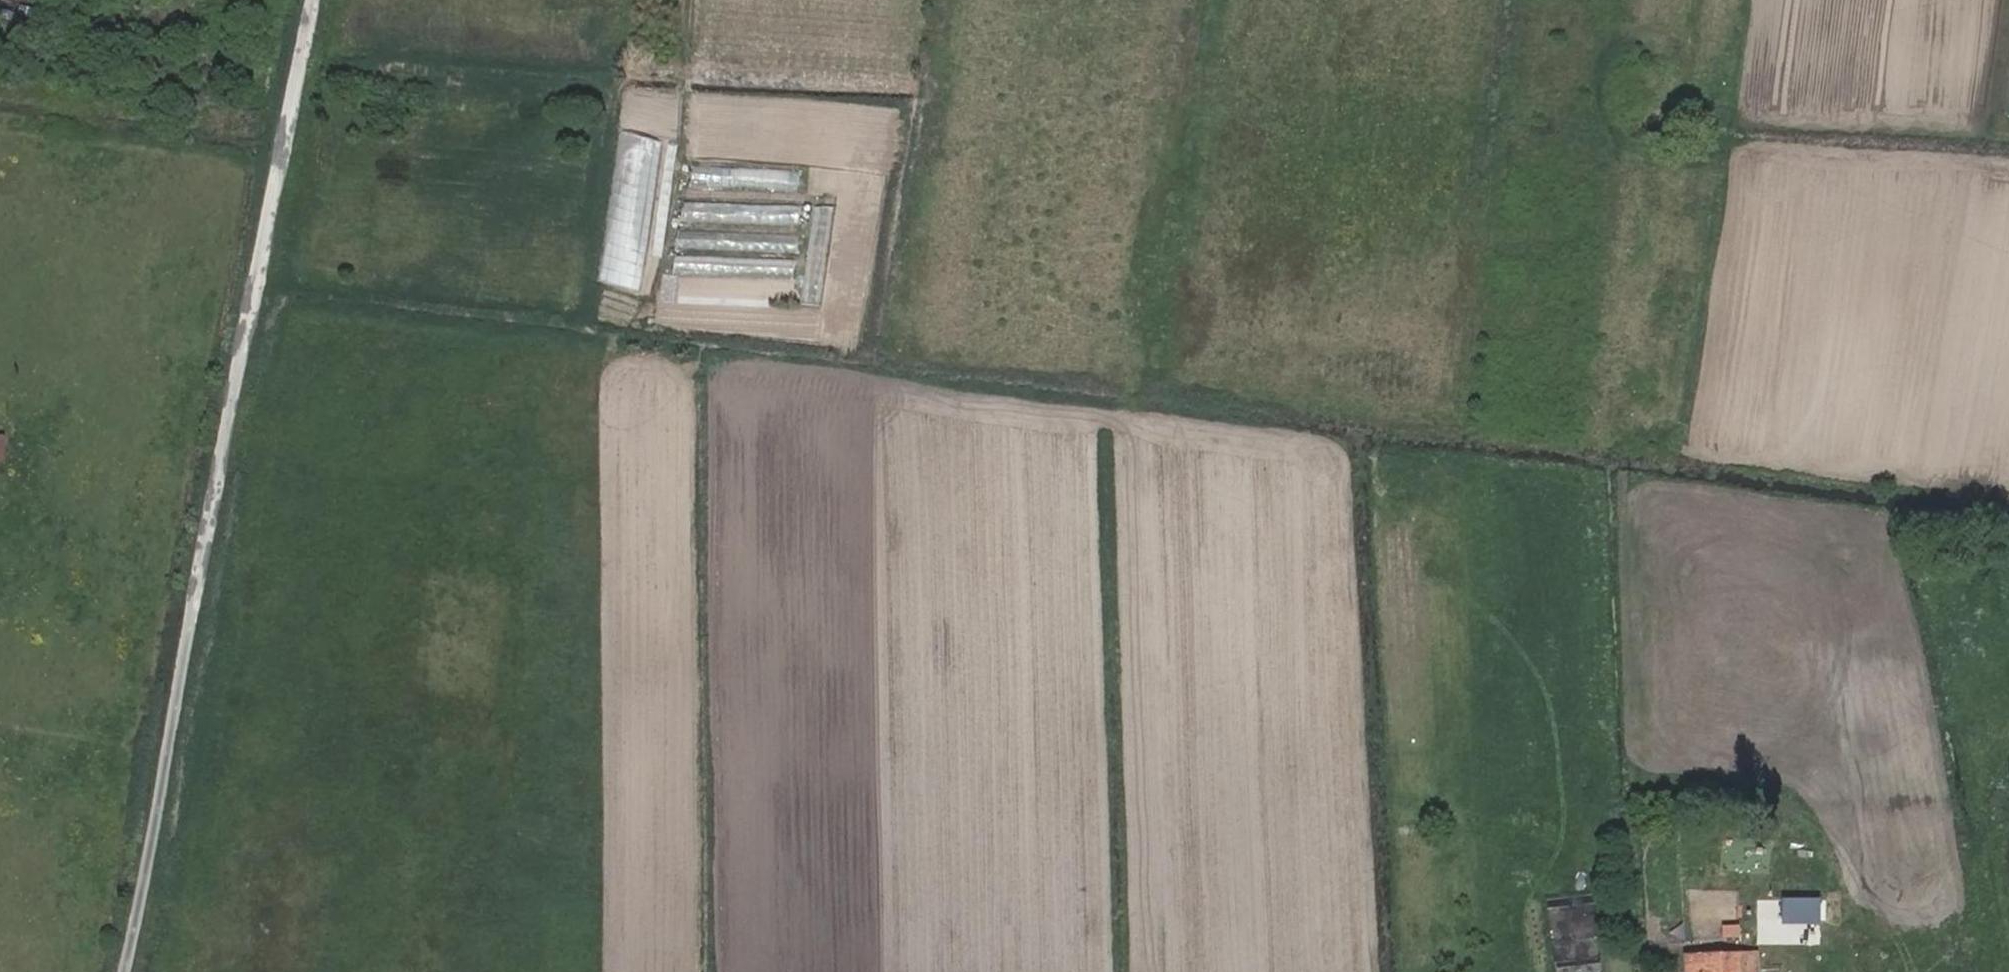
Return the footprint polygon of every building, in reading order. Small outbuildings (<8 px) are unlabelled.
[(690,166),(689,189),(800,191),(800,169),(690,166)] [(798,253),(799,229),(801,229),(802,205),(678,201),(677,250),(798,253)] [(1818,828),(1725,837),(1728,876),(1688,881),(1692,924),(1759,916),(1785,913),(1825,908),(1818,828)] [(1786,943),(1785,913),(1759,916),(1762,943),(1786,943)] [(1706,971),(1754,971),(1753,956),(1723,957),(1723,968),(1706,968),(1706,971)]
